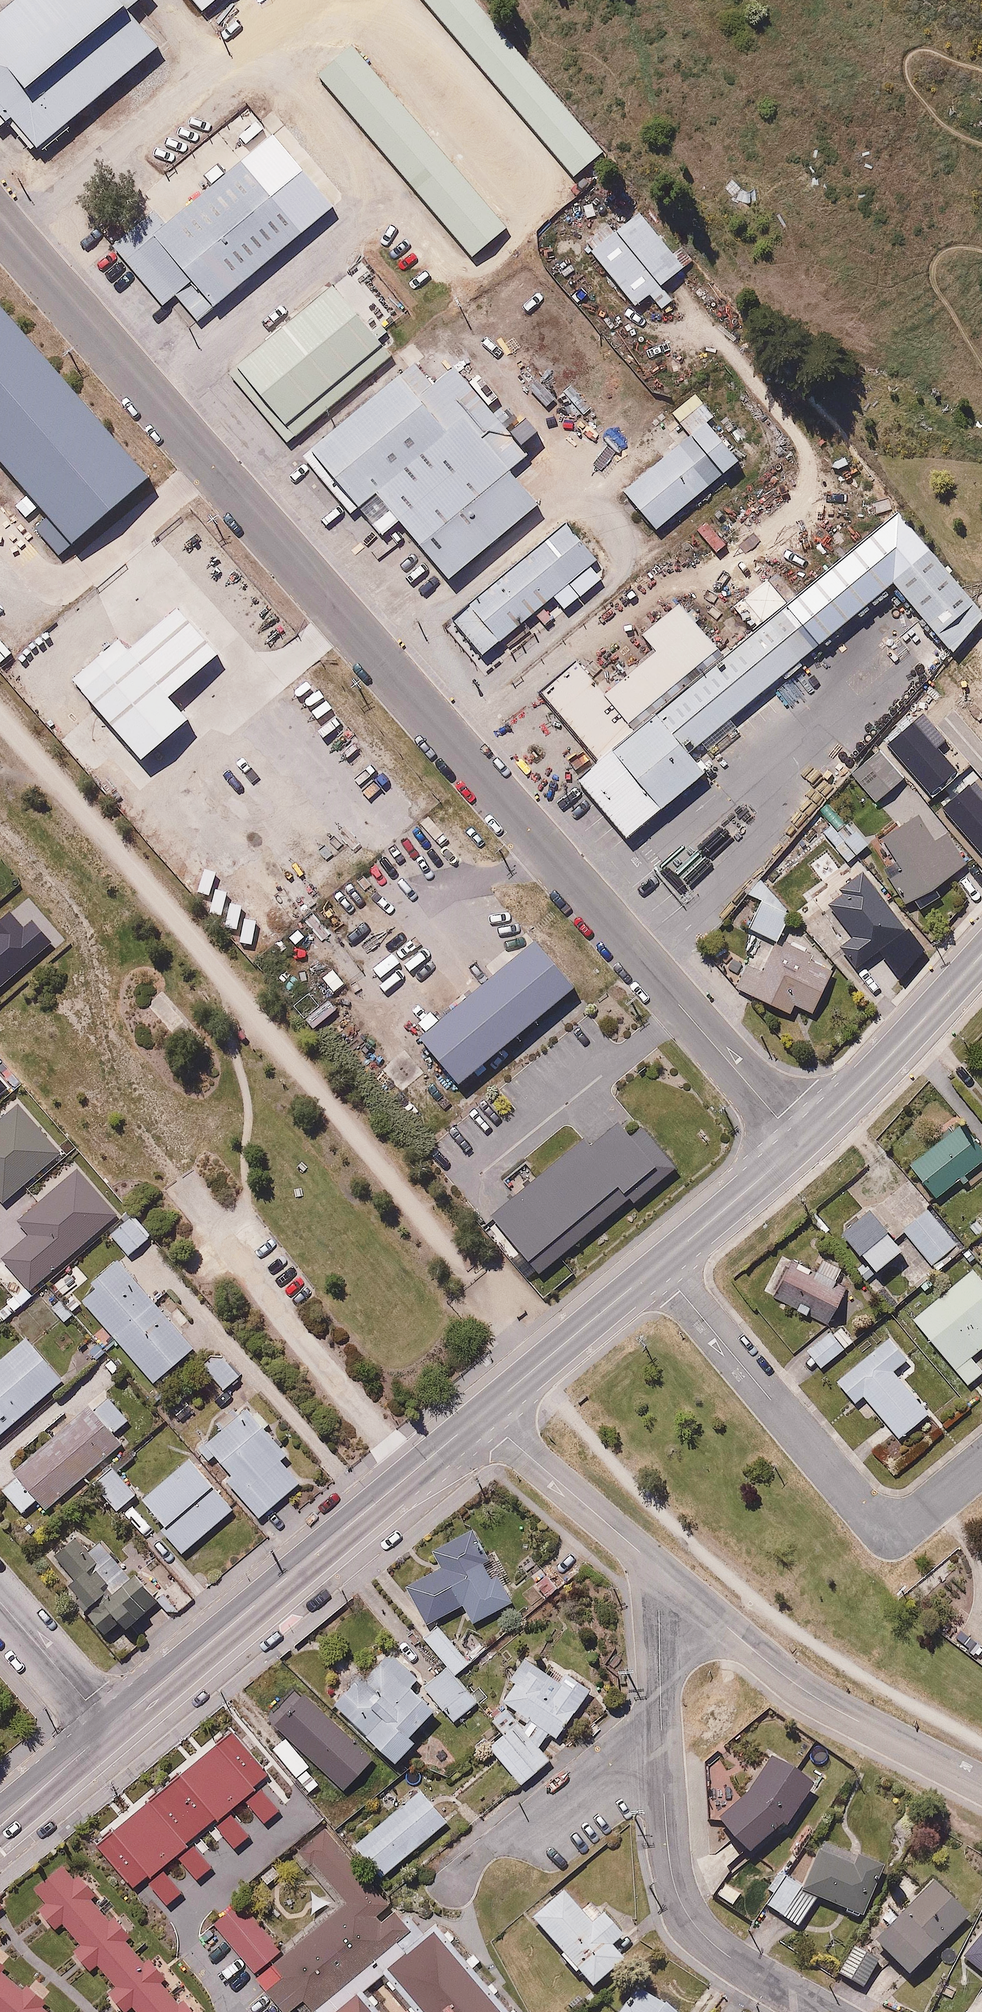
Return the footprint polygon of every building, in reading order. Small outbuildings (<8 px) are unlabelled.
[(23,147),(147,44),(112,2),(114,0),(0,0),(0,119),(23,147)] [(206,14),(223,0),(193,0),(206,14)] [(472,0),(424,0),(575,181),(603,158),(472,0)] [(504,230),(352,47),(319,75),(470,258),(504,230)] [(337,206),(275,132),(161,225),(151,213),(105,251),(156,312),(171,300),(192,326),(337,206)] [(759,195),(745,179),(731,191),(745,207),(759,195)] [(684,268),(639,215),(592,254),(636,308),(684,268)] [(389,357),(330,287),(227,374),(284,442),(389,357)] [(0,318),(0,471),(67,548),(143,483),(0,318)] [(375,491),(484,404),(451,366),(430,383),(412,364),(299,456),(347,513),(375,491)] [(525,456),(484,404),(375,491),(447,578),(533,502),(505,468),(525,456)] [(735,459),(704,422),(626,487),(657,524),(735,459)] [(596,760),(571,781),(616,836),(695,770),(685,757),(891,587),(940,646),(978,614),(895,514),(722,664),(682,614),(645,640),(655,657),(603,701),(577,667),(542,695),(596,760)] [(592,560),(566,528),(454,621),(481,652),(592,560)] [(180,611),(132,653),(170,696),(218,655),(180,611)] [(186,718),(119,641),(73,681),(140,758),(186,718)] [(972,644),(952,660),(981,696),(981,657),(972,644)] [(920,763),(952,731),(926,705),(894,737),(920,763)] [(877,798),(904,776),(881,749),(855,771),(877,798)] [(908,900),(965,859),(945,830),(934,838),(917,813),(886,836),(907,865),(891,876),(908,900)] [(852,818),(838,830),(858,852),(871,840),(852,818)] [(788,853),(765,871),(795,912),(819,895),(788,853)] [(845,891),(829,902),(852,934),(842,941),(858,964),(908,928),(864,867),(840,884),(845,891)] [(751,892),(761,898),(756,908),(747,904),(741,917),(778,939),(790,911),(759,876),(751,892)] [(0,925),(0,982),(45,943),(16,911),(0,925)] [(818,914),(805,924),(832,960),(846,949),(818,914)] [(796,1002),(814,1010),(833,966),(814,957),(817,949),(788,937),(785,945),(775,941),(762,971),(745,964),(736,984),(793,1008),(796,1002)] [(726,943),(716,960),(736,971),(745,954),(726,943)] [(576,986),(539,944),(427,1042),(463,1083),(576,986)] [(0,1101),(0,1189),(49,1148),(4,1098),(0,1101)] [(981,1160),(981,1145),(957,1119),(912,1161),(944,1195),(981,1160)] [(632,1202),(673,1168),(639,1127),(629,1136),(617,1122),(588,1146),(582,1139),(489,1216),(537,1274),(629,1198),(632,1202)] [(5,1216),(16,1229),(0,1244),(0,1262),(18,1282),(103,1207),(65,1163),(5,1216)] [(903,1242),(869,1206),(843,1230),(876,1266),(903,1242)] [(963,1248),(928,1207),(903,1228),(938,1269),(963,1248)] [(149,1235),(129,1212),(107,1231),(128,1254),(149,1235)] [(836,1281),(844,1263),(831,1256),(824,1271),(819,1269),(817,1273),(788,1261),(778,1284),(799,1294),(795,1304),(812,1311),(816,1304),(836,1313),(848,1286),(836,1281)] [(196,1344),(121,1257),(79,1293),(154,1380),(196,1344)] [(975,1264),(911,1316),(967,1386),(981,1373),(981,1365),(974,1354),(981,1347),(981,1273),(975,1264)] [(805,1347),(821,1367),(856,1339),(840,1319),(805,1347)] [(28,1334),(0,1358),(0,1431),(64,1377),(28,1334)] [(863,1395),(899,1436),(930,1409),(896,1369),(910,1357),(890,1334),(839,1378),(857,1400),(863,1395)] [(221,1348),(204,1363),(226,1389),(244,1374),(221,1348)] [(199,1440),(196,1436),(187,1444),(201,1460),(205,1456),(221,1474),(217,1478),(249,1515),(299,1472),(237,1401),(209,1425),(212,1429),(199,1440)] [(121,1443),(88,1402),(12,1464),(45,1504),(121,1443)] [(179,1457),(131,1500),(177,1553),(226,1510),(179,1457)] [(88,1480),(113,1508),(132,1491),(107,1463),(88,1480)] [(513,1600),(475,1521),(433,1545),(442,1565),(410,1580),(429,1621),(463,1605),(470,1620),(513,1600)] [(128,1629),(157,1602),(133,1574),(117,1589),(94,1565),(98,1561),(74,1536),(54,1555),(73,1575),(69,1579),(93,1605),(85,1612),(108,1637),(123,1623),(128,1629)] [(470,1660),(441,1624),(426,1637),(446,1660),(429,1679),(391,1646),(368,1673),(360,1666),(338,1690),(341,1692),(334,1700),(398,1757),(417,1735),(414,1732),(438,1705),(454,1720),(479,1692),(458,1674),(470,1660)] [(522,1781),(553,1754),(542,1740),(552,1731),(558,1735),(591,1685),(561,1659),(550,1676),(527,1653),(507,1696),(528,1720),(521,1726),(505,1707),(492,1718),(503,1731),(490,1743),(522,1781)] [(246,1721),(195,1764),(238,1815),(289,1772),(246,1721)] [(736,1766),(706,1767),(707,1816),(721,1816),(751,1850),(782,1822),(814,1780),(799,1765),(772,1757),(749,1787),(736,1799),(736,1766)] [(419,1781),(353,1839),(384,1874),(450,1816),(419,1781)] [(220,1881),(213,1873),(231,1858),(194,1814),(149,1852),(145,1846),(123,1864),(164,1913),(202,1882),(209,1891),(220,1881)] [(289,2011),(293,2011),(305,2002),(314,2011),(388,2011),(378,2001),(382,1997),(374,1988),(368,1993),(364,1988),(379,1975),(411,2011),(511,2011),(437,1922),(426,1931),(421,1924),(414,1929),(328,1826),(293,1855),(332,1901),(278,1946),(238,1898),(212,1920),(289,2011)] [(884,1867),(822,1839),(801,1884),(780,1875),(766,1908),(808,1926),(822,1894),(849,1906),(847,1911),(862,1917),(884,1867)] [(187,1994),(180,1999),(162,1979),(169,1973),(151,1952),(144,1958),(128,1939),(135,1934),(115,1910),(108,1916),(93,1898),(100,1893),(83,1873),(76,1878),(64,1865),(36,1889),(47,1902),(38,1910),(56,1930),(65,1922),(83,1943),(73,1951),(91,1971),(100,1963),(116,1982),(107,1990),(124,2010),(133,2002),(142,2011),(202,2011),(187,1994)] [(975,1910),(933,1869),(869,1933),(911,1974),(975,1910)] [(625,1959),(612,1943),(624,1932),(606,1910),(593,1920),(566,1887),(533,1914),(564,1952),(561,1954),(576,1973),(579,1970),(592,1985),(625,1959)] [(964,1955),(981,1971),(981,1934),(964,1955)] [(879,1959),(852,1944),(835,1974),(863,1989),(879,1959)] [(43,2006),(51,1997),(31,1981),(24,1990),(4,1972),(10,1965),(0,1957),(0,2011),(50,2011),(43,2006)] [(640,1993),(632,1988),(618,2010),(621,2011),(681,2011),(644,1987),(640,1993)]
